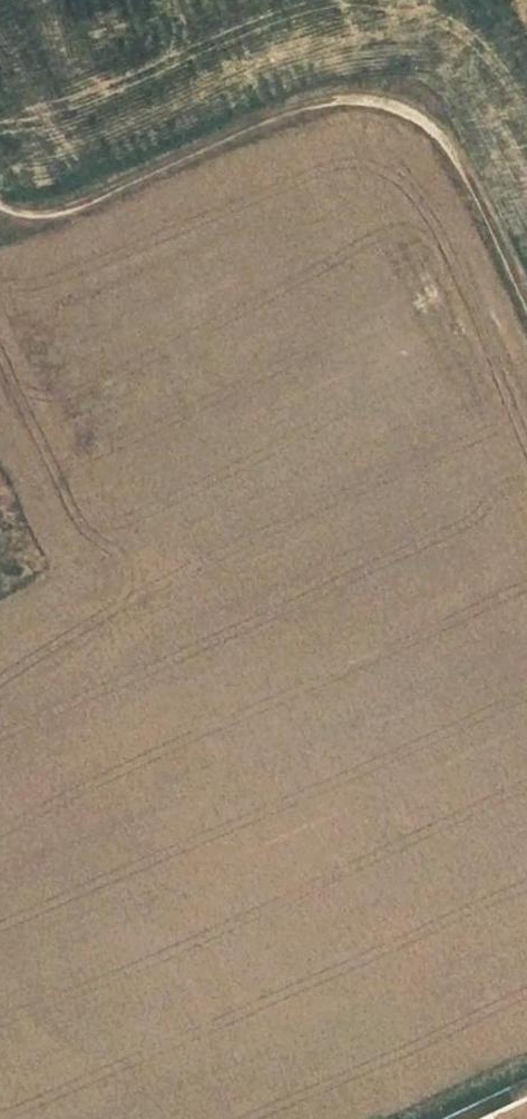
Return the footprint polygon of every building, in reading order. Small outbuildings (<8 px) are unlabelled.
[(494,1118),(526,1118),(526,1103),(494,1118)]
